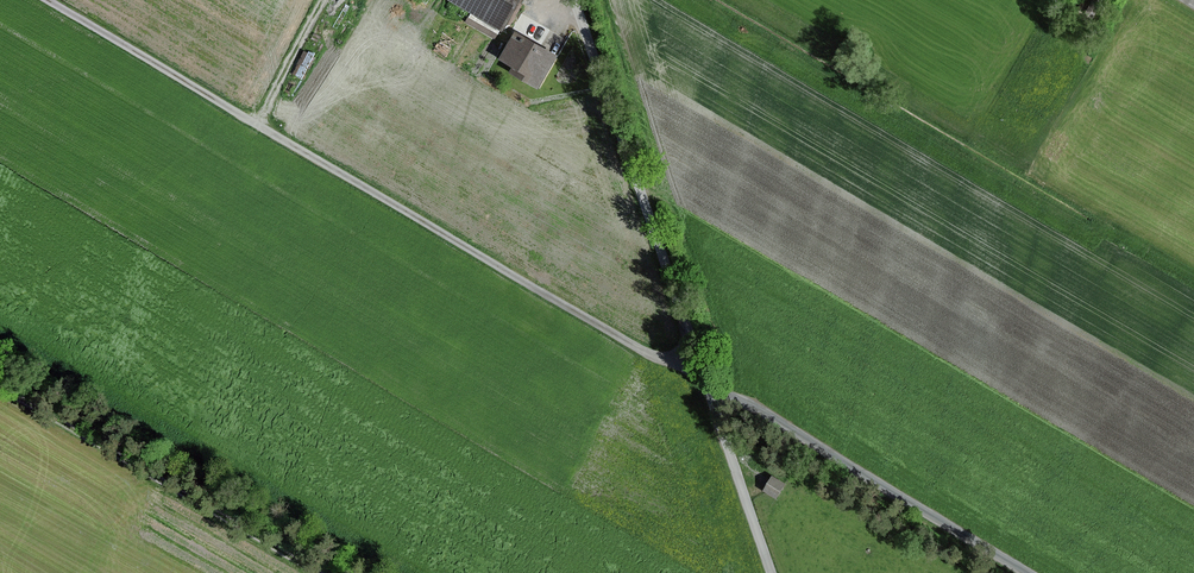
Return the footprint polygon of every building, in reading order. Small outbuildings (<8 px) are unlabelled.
[(503,32),(522,0),(448,0),(503,32)] [(1102,0),(1083,0),(1078,9),(1093,18),(1103,0),(1102,0)] [(558,56),(516,31),(499,60),(512,68),(509,73),(538,89),(558,56)] [(786,484),(772,476),(763,491),(777,499),(786,484)]
